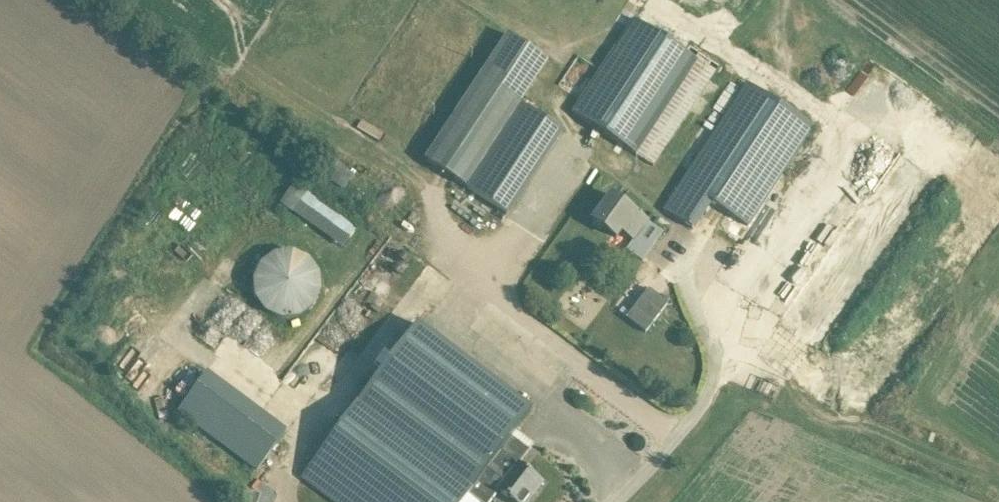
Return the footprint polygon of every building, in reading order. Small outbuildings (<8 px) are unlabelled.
[(633,20),(601,70),(572,114),(631,152),(692,58),(633,20)] [(424,161),(508,215),(562,132),(520,105),(548,61),(506,34),(424,161)] [(748,227),(758,210),(812,129),(747,86),(675,194),(664,211),(693,229),(710,203),(748,227)] [(294,185),(282,204),(347,247),(360,228),(294,185)] [(648,222),(611,195),(593,221),(616,238),(621,231),(634,240),(648,222)] [(265,313),(282,320),(299,318),(313,308),(321,291),(319,274),(308,259),(292,252),(275,254),(261,265),(253,281),(256,299),(265,313)] [(656,258),(642,277),(672,297),(686,278),(656,258)] [(408,435),(360,399),(301,477),(334,501),(463,501),(468,495),(477,501),(491,501),(499,491),(513,501),(529,501),(543,483),(519,466),(534,445),(515,432),(531,410),(464,360),(437,396),(408,435)] [(176,413),(256,472),(288,428),(208,369),(176,413)]
